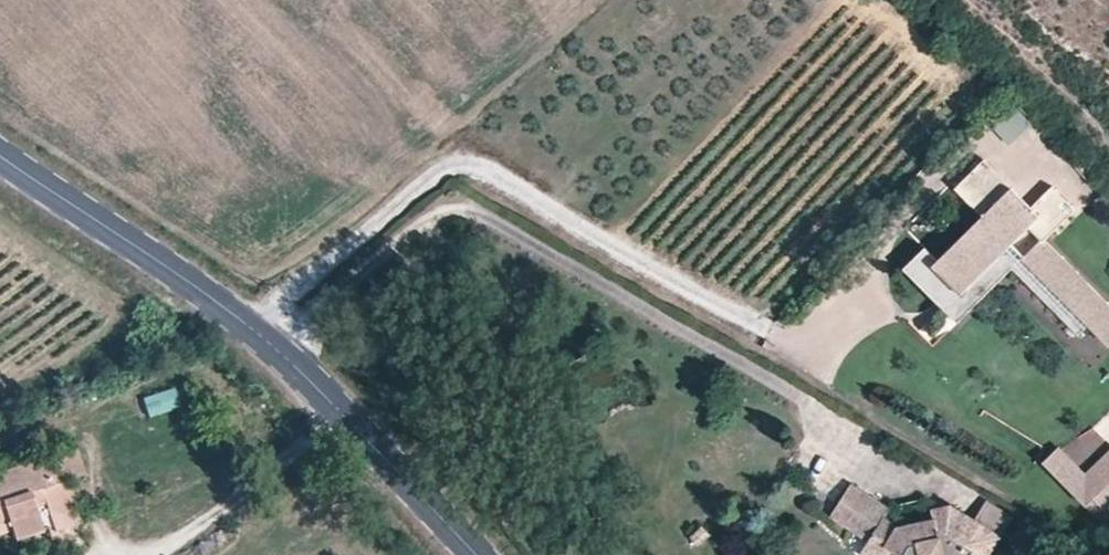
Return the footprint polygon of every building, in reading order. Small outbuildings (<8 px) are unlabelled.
[(997,130),(1006,142),(1028,126),(1019,114),(997,130)] [(946,314),(1011,250),(1031,230),(1045,244),(1076,214),(1053,190),(1032,212),(985,164),(956,192),(984,220),(939,264),(926,252),(905,272),(946,314)] [(1045,244),(1025,264),(1089,329),(1108,350),(1108,309),(1045,244)] [(1089,329),(1025,264),(1011,250),(946,314),(958,327),(1013,272),(1079,339),(1089,329)] [(147,420),(182,411),(175,388),(141,398),(147,420)] [(1108,451),(1108,444),(1091,425),(1065,450),(1086,472),(1108,451)] [(1086,480),(1056,449),(1043,461),(1086,505),(1094,498),(1108,512),(1108,513),(1108,457),(1086,480)] [(68,482),(54,487),(46,463),(45,460),(0,475),(0,527),(10,523),(13,533),(16,542),(48,531),(54,529),(56,534),(63,532),(82,525),(68,482)] [(837,504),(847,484),(833,476),(822,496),(837,504)] [(1002,539),(975,522),(952,508),(932,512),(934,522),(898,530),(885,522),(891,512),(852,487),(831,519),(869,544),(862,554),(974,554),(975,554),(976,554),(993,554),(1002,539)] [(1108,512),(1094,498),(1086,505),(1100,519),(1108,512)] [(1014,519),(987,502),(975,522),(1002,539),(1014,519)] [(10,523),(0,527),(0,537),(13,533),(10,523)] [(65,538),(63,532),(56,534),(54,529),(48,531),(52,542),(65,538)]
